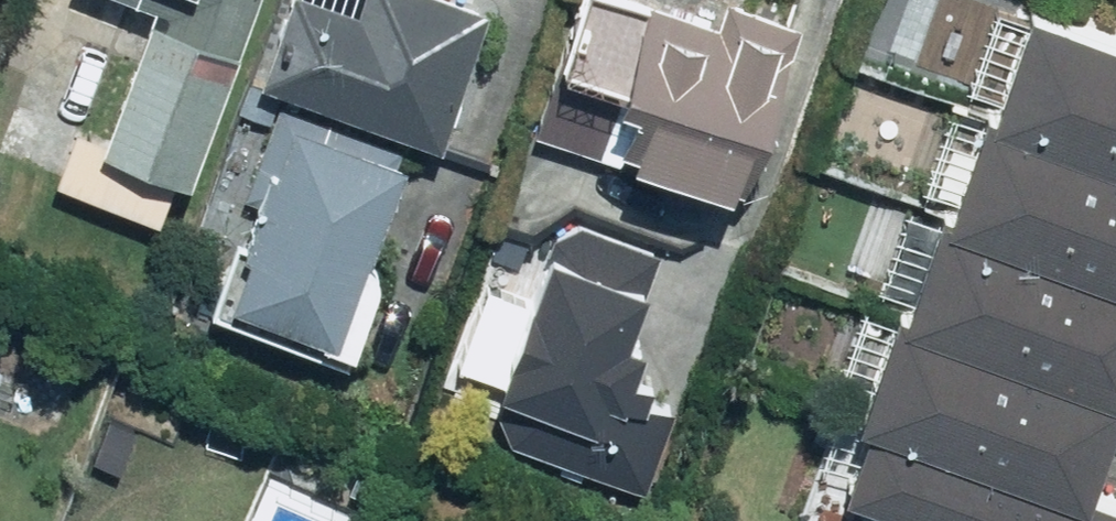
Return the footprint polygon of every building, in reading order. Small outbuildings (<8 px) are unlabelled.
[(97,134),(73,125),(52,180),(157,218),(175,171),(184,174),(249,0),(148,0),(97,134)] [(255,73),(435,138),(484,4),(473,0),(355,0),(354,3),(344,0),(281,0),(255,73)] [(755,0),(573,0),(532,130),(733,192),(789,11),(755,0)] [(1115,164),(1115,38),(1019,0),(1017,0),(975,109),(1115,164)] [(402,145),(278,99),(244,191),(255,195),(220,290),(333,331),(402,145)] [(975,109),(933,216),(1115,286),(1115,164),(975,109)] [(1114,405),(1115,400),(1115,286),(933,216),(908,206),(881,278),(904,287),(891,318),(1114,405)] [(581,220),(547,233),(493,382),(499,385),(492,405),(509,437),(644,487),(674,407),(642,396),(649,377),(630,370),(640,340),(623,334),(640,285),(645,287),(659,252),(581,220)] [(848,407),(1079,496),(1114,405),(891,318),(862,307),(836,374),(858,383),(848,407)] [(848,407),(804,520),(1111,520),(1115,511),(1090,501),(1079,496),(848,407)]
